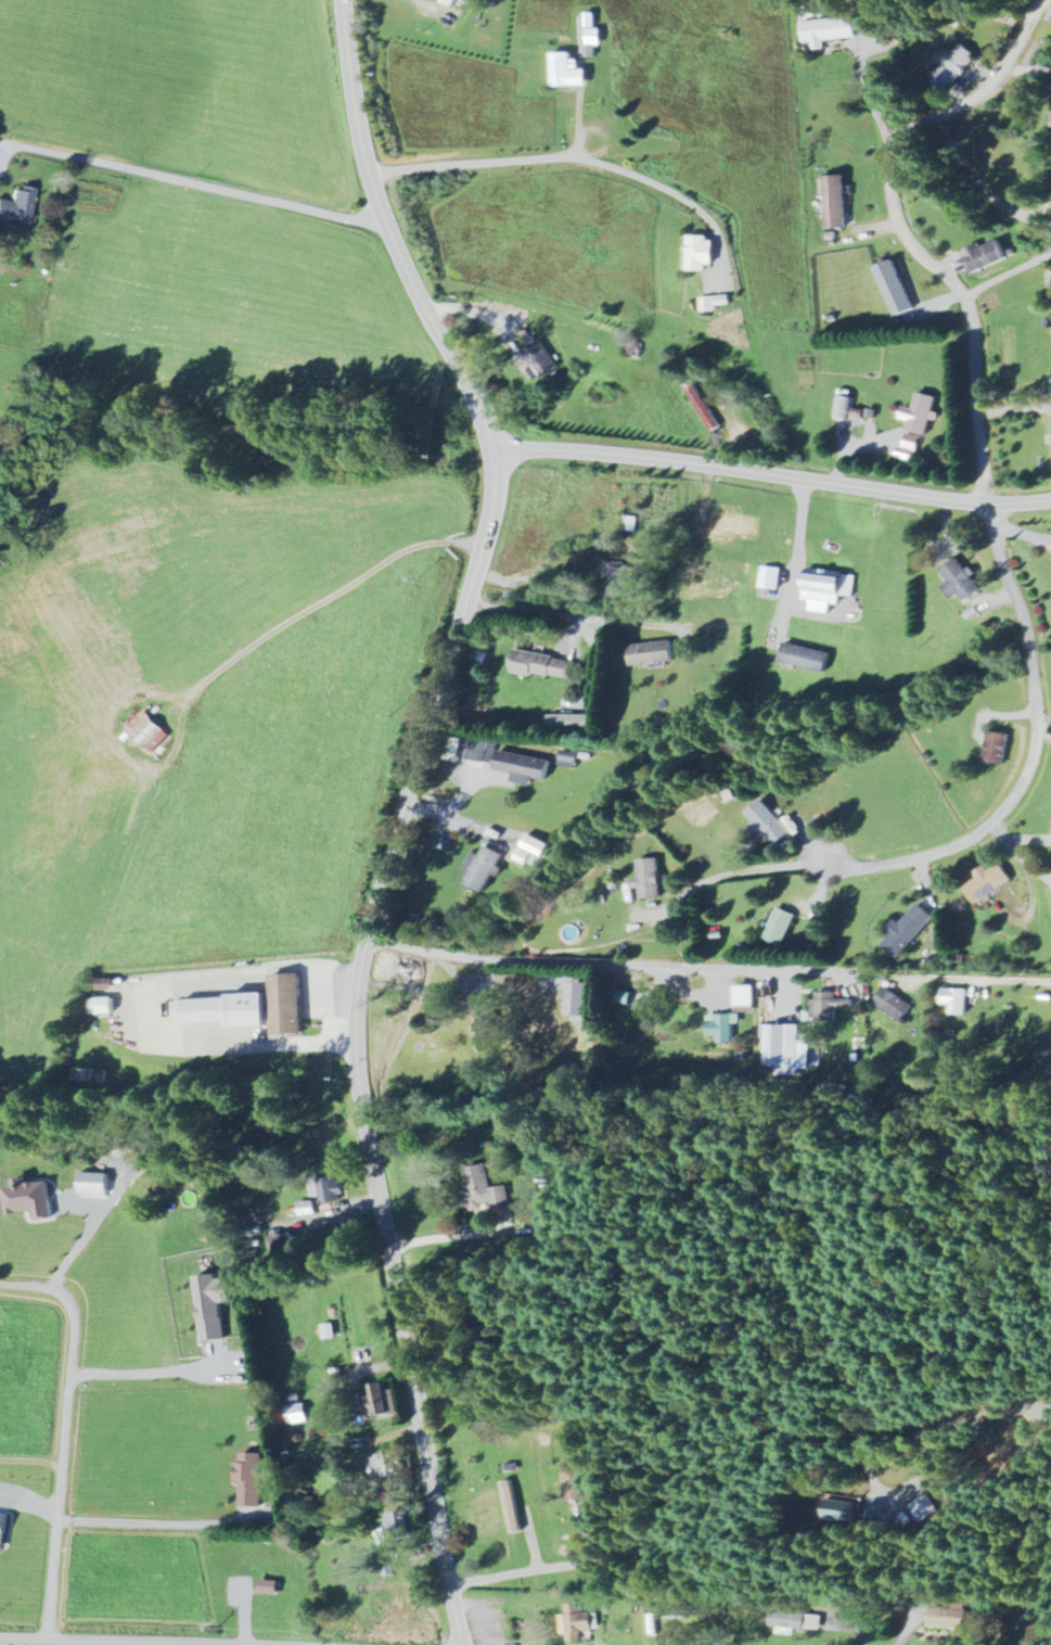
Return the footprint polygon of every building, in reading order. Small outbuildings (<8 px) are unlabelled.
[(855,20),(800,23),(801,44),(811,43),(811,51),(824,50),(824,41),(856,39),(855,20)] [(602,46),(602,30),(587,29),(587,46),(602,46)] [(954,88),(979,55),(961,43),(945,64),(946,64),(937,75),(954,88)] [(589,88),(590,71),(573,70),(574,54),(552,53),(551,87),(589,88)] [(827,176),(828,229),(849,228),(847,176),(827,176)] [(0,201),(0,222),(30,227),(36,191),(16,188),(14,203),(0,201)] [(720,269),(721,238),(691,237),(691,269),(720,269)] [(965,249),(972,272),(1009,262),(1003,241),(980,248),(979,245),(965,249)] [(879,268),(897,317),(915,310),(897,261),(879,268)] [(705,298),(705,312),(721,311),(720,305),(735,305),(734,296),(705,298)] [(525,351),(540,380),(558,371),(543,342),(525,351)] [(685,389),(712,432),(721,427),(693,383),(685,389)] [(928,436),(935,413),(933,412),(937,398),(919,393),(915,408),(906,406),(903,419),(911,421),(908,431),(928,436)] [(834,418),(850,419),(853,398),(837,396),(834,418)] [(899,459),(915,462),(920,437),(904,434),(899,459)] [(963,595),(968,602),(985,589),(969,570),(968,571),(958,558),(943,571),(952,583),(947,588),(957,600),(963,595)] [(611,562),(610,596),(640,597),(641,569),(628,569),(629,563),(611,562)] [(762,589),(781,590),(782,569),(763,568),(762,589)] [(854,597),(856,575),(806,572),(804,601),(811,602),(810,613),(832,614),(832,605),(842,605),(842,597),(854,597)] [(677,661),(674,640),(630,647),(633,667),(677,661)] [(830,671),(832,651),(787,645),(784,665),(830,671)] [(516,651),(513,671),(573,682),(576,661),(516,651)] [(153,755),(172,735),(145,710),(126,730),(153,755)] [(597,715),(553,717),(553,728),(597,727),(597,715)] [(1010,735),(991,731),(985,763),(1005,766),(1010,735)] [(496,763),(498,742),(473,740),(471,761),(496,763)] [(579,753),(561,751),(560,766),(578,768),(579,753)] [(550,781),(554,760),(500,752),(498,771),(517,774),(515,783),(535,786),(536,779),(550,781)] [(757,822),(751,827),(760,836),(764,831),(779,847),(795,832),(764,800),(750,814),(757,822)] [(483,856),(476,852),(467,870),(474,873),(469,884),(488,893),(506,855),(487,846),(483,856)] [(513,860),(528,866),(534,854),(519,847),(513,860)] [(662,899),(660,859),(639,860),(640,879),(634,880),(635,890),(642,889),(643,900),(662,899)] [(989,871),(967,884),(978,903),(1013,883),(1003,864),(989,872),(989,871)] [(886,946),(905,959),(935,916),(920,905),(906,925),(902,923),(886,946)] [(783,947),(797,916),(779,908),(765,939),(783,947)] [(405,982),(416,986),(420,973),(409,969),(405,982)] [(259,977),(262,1036),(292,1035),(290,975),(259,977)] [(589,1017),(589,984),(569,984),(570,1017),(589,1017)] [(756,988),(738,987),(737,1009),(756,1010),(756,988)] [(906,1022),(916,1004),(886,988),(876,1006),(906,1022)] [(968,990),(944,991),(945,1005),(950,1005),(951,1016),(969,1015),(968,990)] [(837,993),(820,993),(820,1001),(816,1002),(816,1024),(838,1023),(838,1009),(853,1009),(853,999),(837,1000),(837,993)] [(116,1015),(116,999),(93,1000),(93,1015),(116,1015)] [(252,1000),(253,1034),(216,1036),(216,1030),(168,1031),(167,1008),(215,1006),(215,1003),(252,1000)] [(493,1030),(494,1008),(479,1007),(478,1029),(493,1030)] [(740,1015),(709,1016),(710,1036),(719,1036),(720,1044),(735,1043),(734,1025),(741,1025),(740,1015)] [(810,1069),(809,1035),(801,1035),(801,1026),(763,1027),(763,1039),(768,1039),(769,1068),(797,1067),(797,1069),(810,1069)] [(508,1187),(488,1188),(488,1168),(469,1169),(470,1205),(491,1204),(492,1212),(509,1211),(508,1187)] [(110,1175),(83,1174),(82,1195),(110,1196),(110,1175)] [(7,1189),(10,1216),(36,1212),(38,1221),(54,1219),(49,1183),(26,1186),(25,1180),(16,1181),(17,1187),(7,1189)] [(344,1204),(344,1181),(321,1182),(322,1204),(344,1204)] [(314,1201),(298,1204),(302,1219),(317,1216),(314,1201)] [(295,1235),(276,1236),(277,1263),(296,1262),(295,1235)] [(226,1342),(223,1304),(234,1303),(232,1279),(220,1280),(220,1276),(198,1278),(204,1343),(226,1342)] [(336,1339),(335,1325),(323,1326),(324,1340),(336,1339)] [(400,1415),(393,1384),(376,1388),(378,1400),(377,1400),(382,1419),(400,1415)] [(287,1407),(290,1425),(309,1422),(306,1404),(287,1407)] [(264,1455),(243,1454),(243,1464),(236,1464),(235,1483),(242,1483),(242,1508),(263,1508),(264,1455)] [(376,1456),(377,1479),(400,1478),(399,1455),(376,1456)] [(566,1502),(592,1500),(591,1486),(583,1487),(582,1472),(563,1474),(566,1502)] [(516,1482),(506,1483),(512,1535),(522,1534),(516,1482)] [(912,1507),(925,1526),(943,1514),(930,1495),(912,1507)] [(858,1525),(860,1503),(832,1500),(830,1522),(858,1525)] [(411,1538),(408,1514),(391,1516),(394,1540),(411,1538)] [(0,1515),(0,1555),(6,1556),(11,1516),(0,1515)] [(281,1583),(263,1581),(261,1595),(280,1597),(281,1583)] [(571,1644),(582,1643),(581,1633),(594,1632),(592,1613),(582,1613),(581,1604),(565,1605),(566,1616),(561,1617),(562,1635),(570,1635),(571,1644)] [(934,1629),(971,1630),(972,1610),(935,1609),(934,1629)] [(820,1630),(821,1615),(771,1613),(770,1628),(820,1630)]
